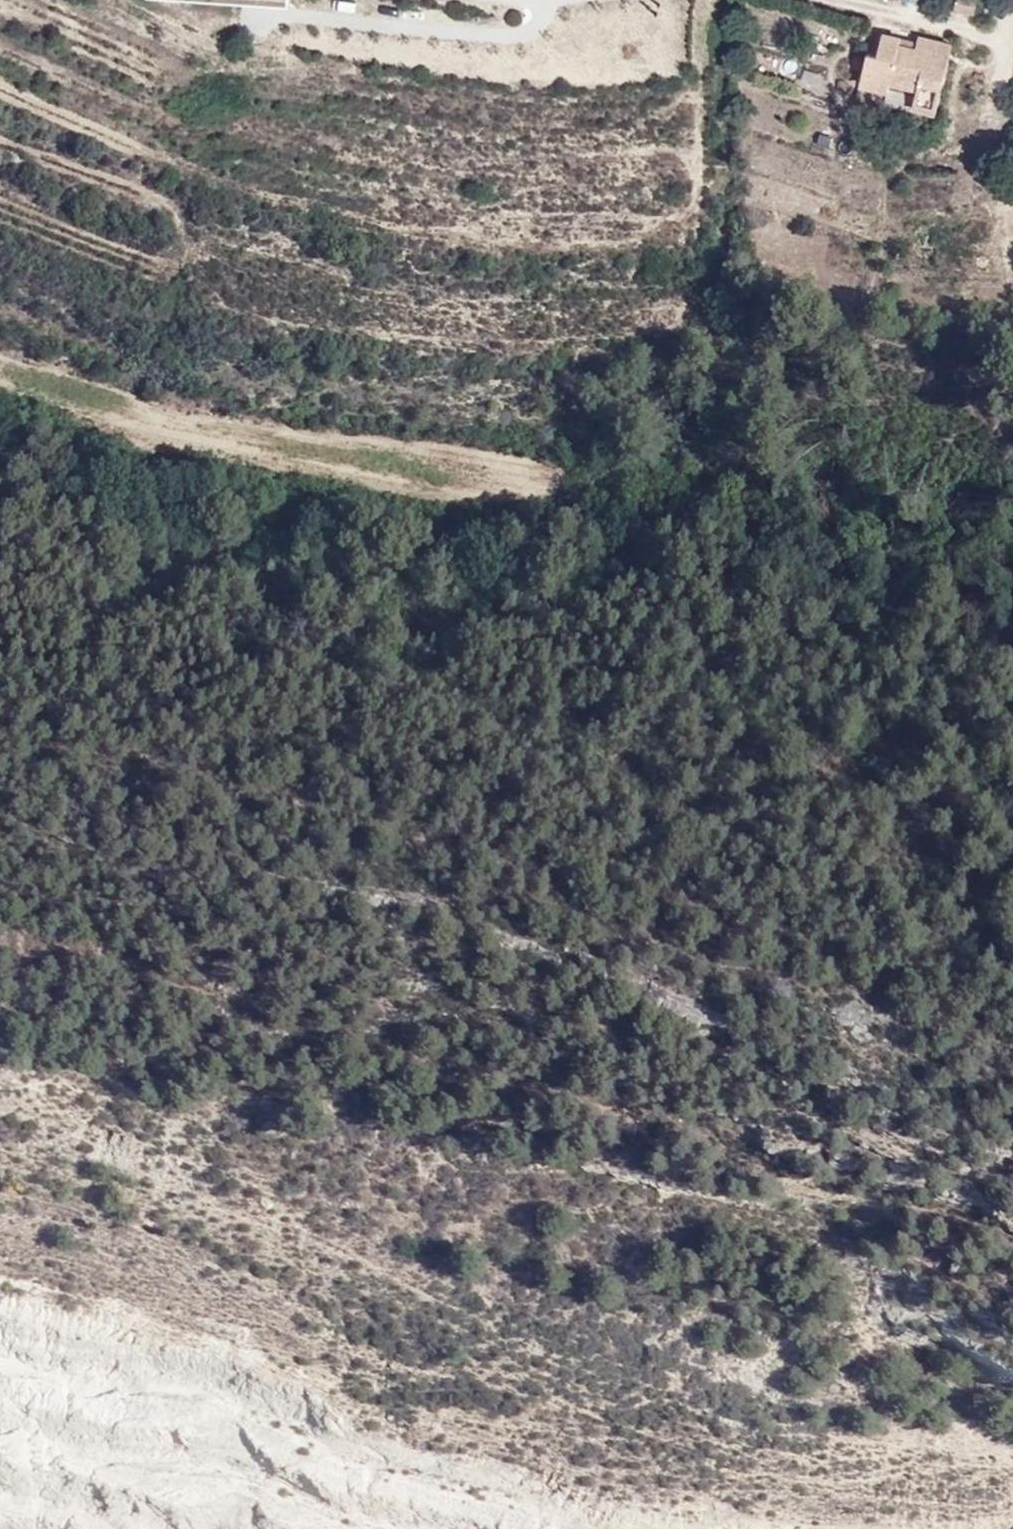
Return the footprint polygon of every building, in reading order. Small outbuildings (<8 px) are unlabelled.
[(951,7),(973,13),(976,0),(953,0),(951,7)] [(892,24),(870,18),(863,44),(855,42),(845,75),(875,84),(878,74),(899,79),(898,91),(925,99),(943,39),(904,28),(902,35),(891,32),(892,24)]
